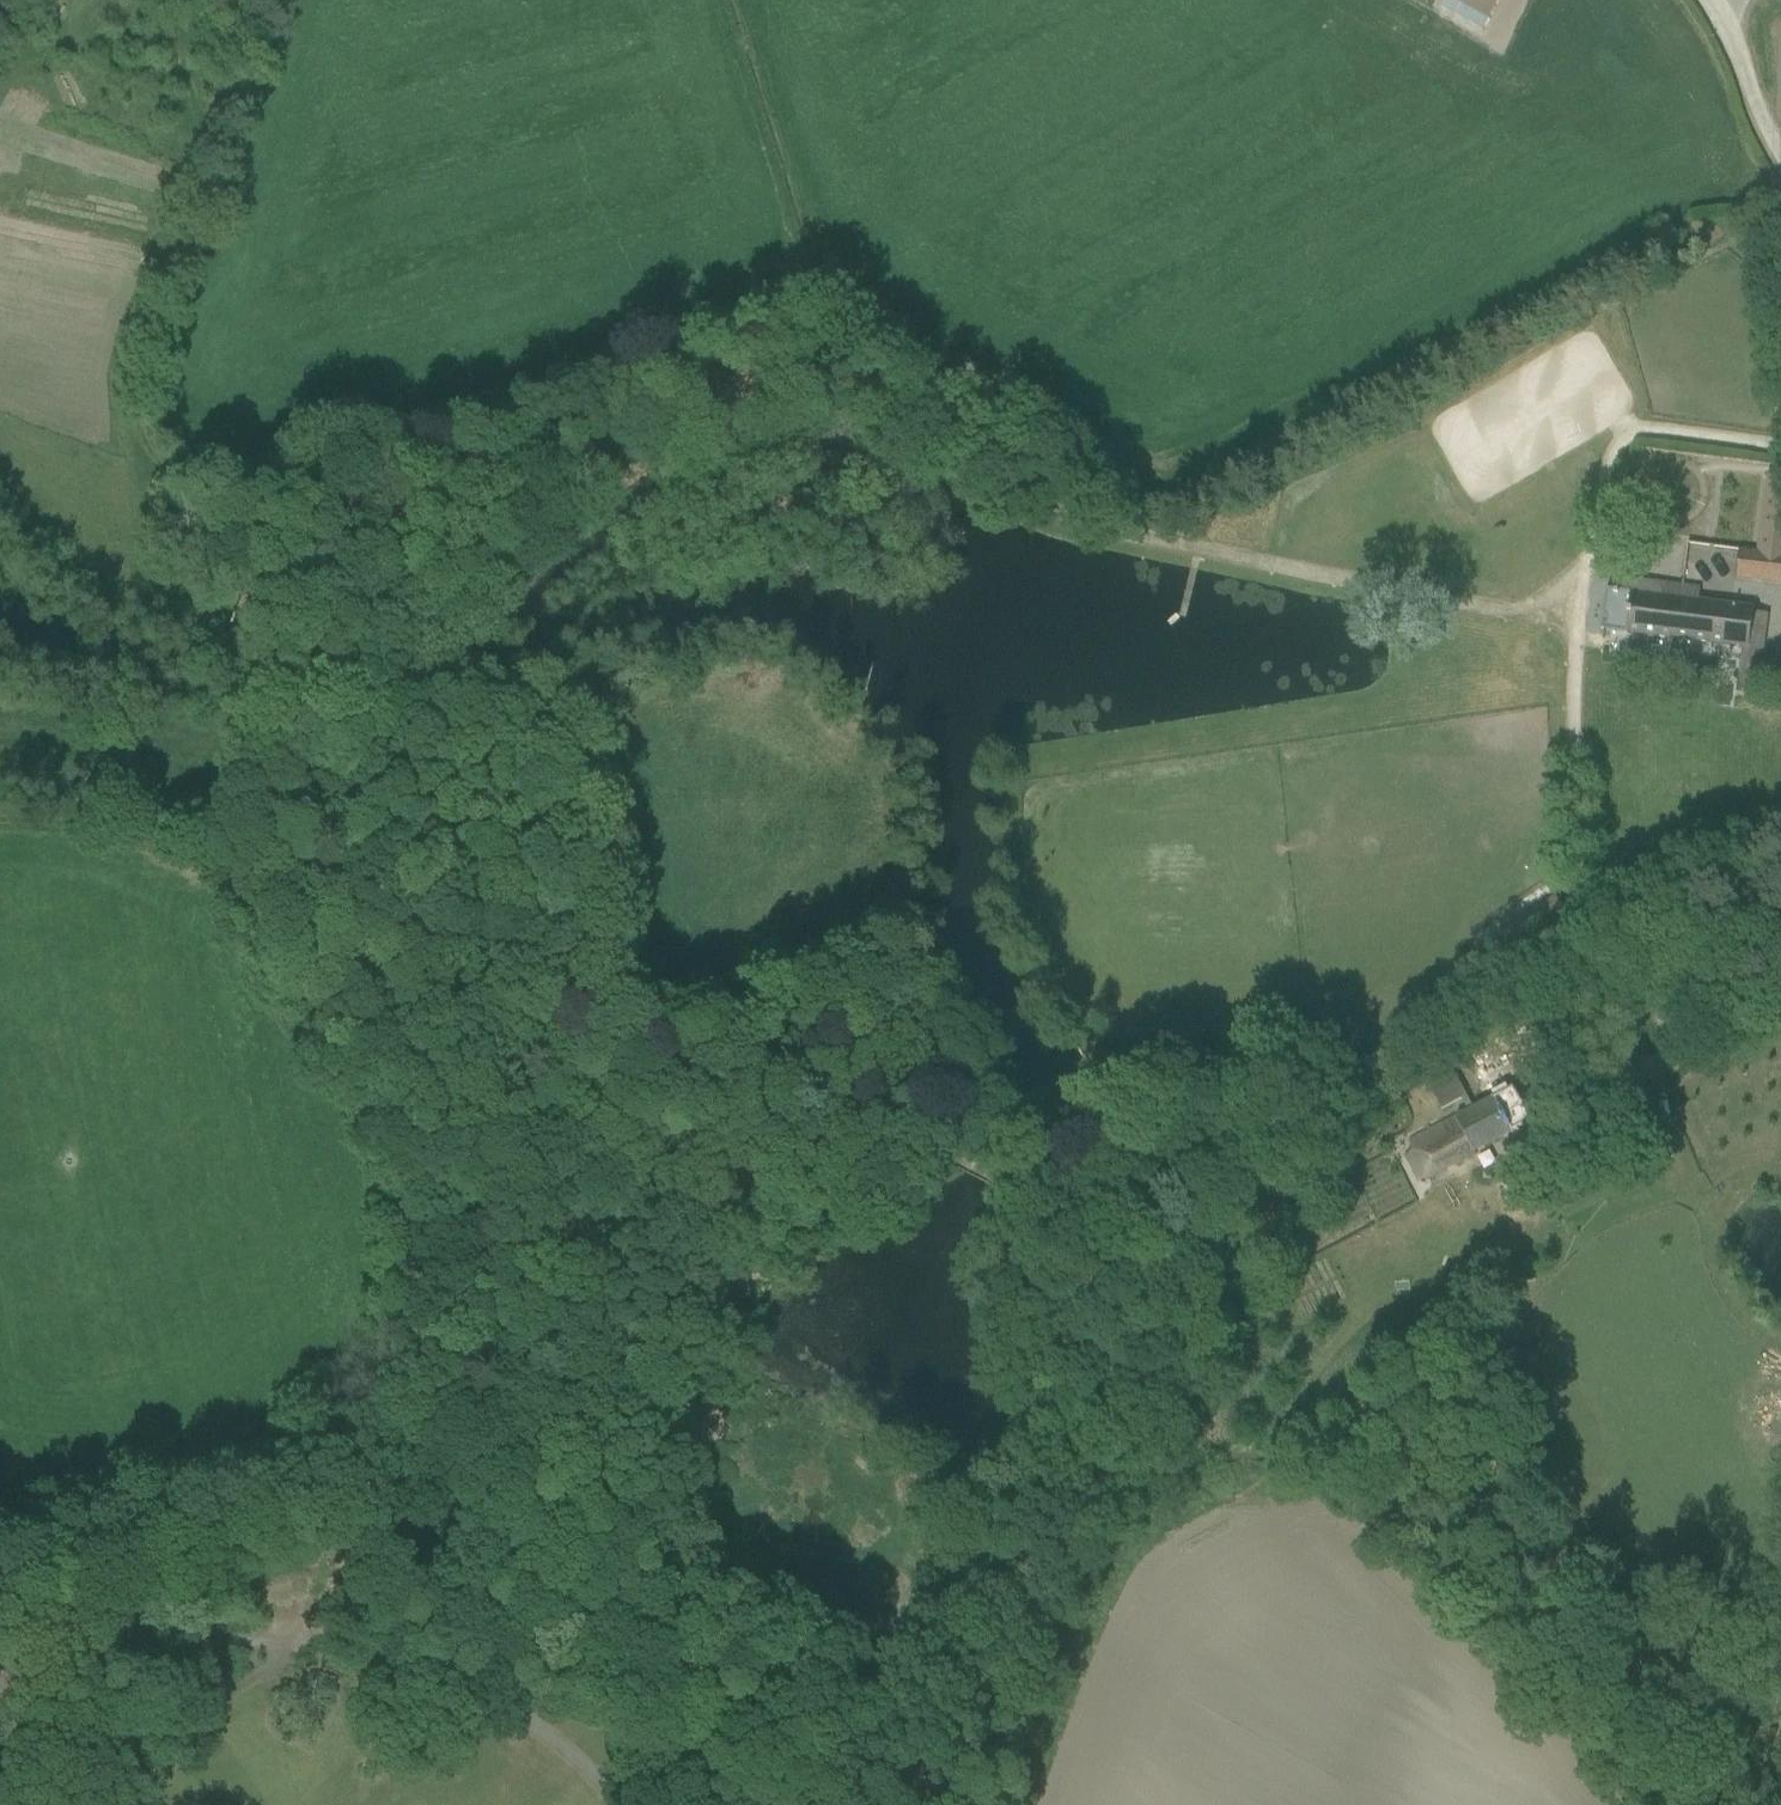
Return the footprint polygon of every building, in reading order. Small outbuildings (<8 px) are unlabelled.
[(1505,0),(1455,0),(1493,22),(1505,0)] [(1764,501),(1764,555),(1731,555),(1731,579),(1780,579),(1780,501),(1764,501)] [(1758,694),(1769,613),(1634,594),(1629,635),(1736,649),(1731,690),(1758,694)] [(1583,908),(1561,879),(1495,929),(1516,958),(1583,908)] [(1423,1184),(1514,1138),(1494,1097),(1403,1142),(1423,1184)]
